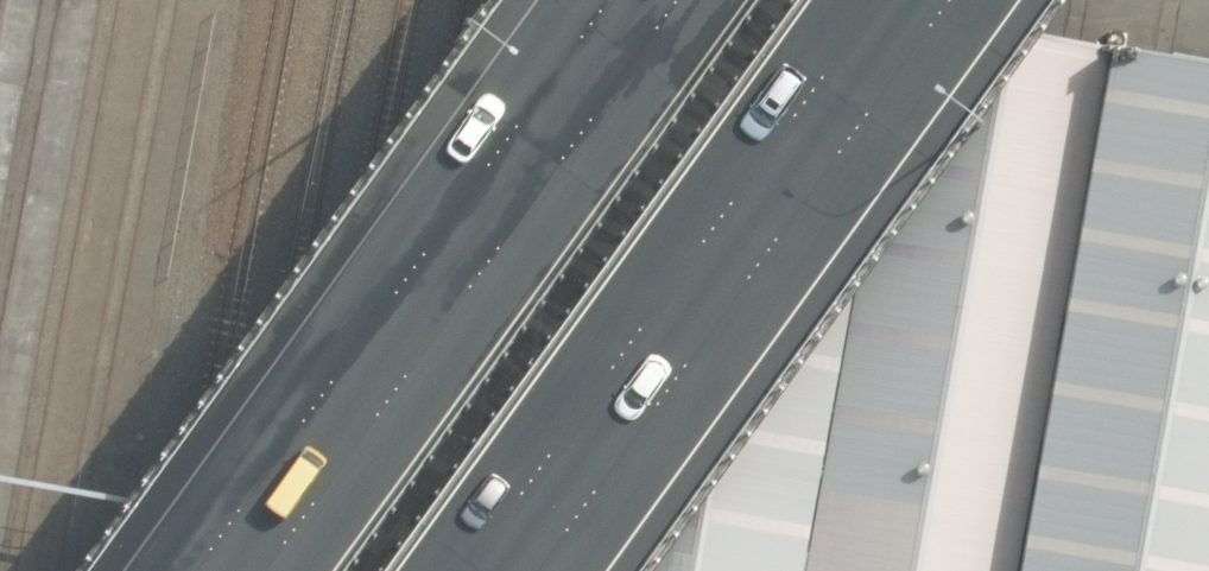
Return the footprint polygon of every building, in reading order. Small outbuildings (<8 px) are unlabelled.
[(1168,57),(1075,41),(1010,30),(941,18),(859,3),(839,0),(658,0),(623,203),(560,570),(1208,570),(1208,64),(1168,57)]
